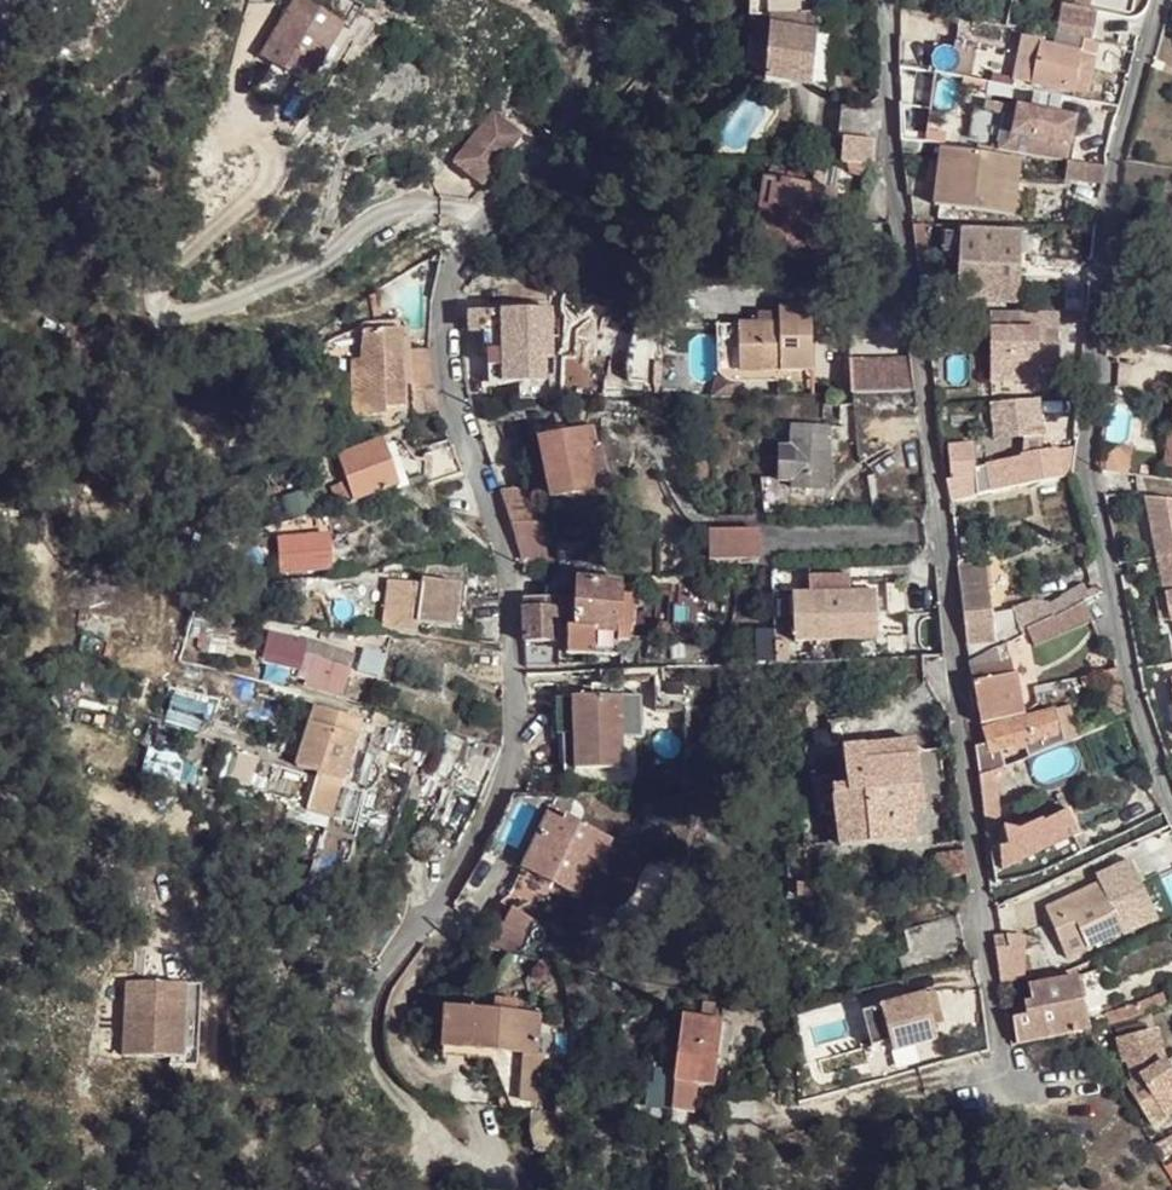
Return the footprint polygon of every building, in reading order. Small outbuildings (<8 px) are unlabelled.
[(336,24),(300,0),(264,58),(279,66),(299,80),(312,90),(348,32),(336,24)] [(300,0),(336,24),(348,7),(338,0),(300,0)] [(1061,7),(1056,36),(1088,42),(1093,13),(1061,7)] [(814,86),(817,34),(840,36),(841,18),(769,19),(768,31),(768,76),(768,81),(814,86)] [(768,76),(768,31),(761,31),(749,39),(749,67),(759,75),(768,76)] [(817,34),(814,86),(837,87),(840,36),(817,34)] [(1083,97),(1092,43),(1088,42),(1056,36),(1054,49),(1038,46),(1030,87),(1083,97)] [(1030,87),(1038,46),(1026,43),(1018,85),(1030,87)] [(299,80),(279,66),(262,96),(283,109),(299,80)] [(985,103),(975,155),(1066,165),(1075,120),(985,103)] [(490,183),(519,127),(482,108),(453,165),(490,183)] [(848,164),(879,164),(877,140),(846,137),(848,164)] [(1075,160),(1075,166),(1103,169),(1106,154),(1075,160)] [(1005,163),(938,155),(931,211),(1009,220),(1011,202),(1000,201),(1005,163)] [(1005,163),(1000,201),(1011,202),(1015,164),(1005,163)] [(1066,165),(1064,183),(1099,188),(1103,169),(1075,166),(1066,165)] [(761,183),(751,253),(799,260),(806,214),(829,217),(833,193),(805,189),(807,176),(785,173),(784,173),(770,172),(768,183),(761,183)] [(472,205),(470,181),(463,184),(432,197),(434,211),(472,205)] [(929,286),(919,286),(924,322),(991,318),(1009,318),(1012,237),(948,237),(947,264),(959,265),(958,284),(929,286)] [(927,264),(916,265),(919,286),(929,286),(927,264)] [(375,287),(367,290),(371,309),(378,309),(375,287)] [(778,311),(779,322),(756,323),(738,323),(739,368),(773,367),(811,367),(810,308),(778,309),(778,311)] [(553,384),(550,310),(488,312),(491,386),(553,384)] [(756,312),(756,323),(779,322),(778,311),(756,312)] [(991,318),(994,367),(1006,366),(1007,388),(1045,386),(1044,368),(1064,367),(1061,315),(1009,318),(991,318)] [(428,346),(408,347),(411,386),(402,387),(398,321),(358,325),(356,342),(356,353),(345,353),(348,410),(382,408),(382,402),(403,400),(404,412),(436,405),(431,382),(428,346)] [(739,368),(738,323),(715,324),(716,371),(718,373),(720,374),(722,377),(724,378),(727,379),(730,380),(732,380),(773,378),(773,367),(739,368)] [(911,360),(850,362),(851,394),(916,391),(911,360)] [(1006,366),(994,367),(996,389),(1007,388),(1006,366)] [(983,408),(984,398),(963,399),(962,409),(983,408)] [(1041,400),(987,403),(989,444),(1044,441),(1041,400)] [(781,449),(781,486),(795,484),(794,492),(833,492),(833,425),(793,425),(795,449),(781,449)] [(556,498),(597,490),(591,454),(599,452),(595,430),(567,436),(565,427),(548,430),(549,440),(544,441),(556,498)] [(1165,433),(1160,469),(1171,471),(1171,434),(1165,433)] [(395,480),(379,436),(340,450),(358,497),(394,481),(395,480)] [(393,441),(379,436),(395,480),(394,481),(396,485),(412,480),(404,460),(399,459),(400,455),(399,450),(399,447),(397,444),(394,442),(393,441)] [(419,478),(459,465),(451,441),(412,450),(419,478)] [(971,450),(976,482),(992,482),(991,467),(991,465),(989,457),(984,458),(984,448),(971,450)] [(976,482),(971,450),(949,452),(954,484),(976,482)] [(1057,451),(991,465),(991,467),(992,482),(994,496),(1016,487),(1027,486),(1028,487),(1061,481),(1062,480),(1057,451)] [(709,484),(709,466),(700,467),(700,486),(709,484)] [(502,492),(512,524),(541,523),(544,523),(532,489),(502,492)] [(950,506),(980,498),(979,491),(948,498),(950,506)] [(220,501),(213,502),(208,532),(212,530),(220,501)] [(1145,502),(1170,626),(1171,625),(1171,503),(1145,502)] [(512,524),(521,547),(524,568),(555,561),(541,523),(512,524)] [(327,529),(273,532),(275,565),(329,562),(327,529)] [(759,533),(712,533),(713,561),(760,559),(759,533)] [(971,539),(960,540),(962,558),(973,557),(971,539)] [(210,541),(203,540),(199,556),(206,557),(210,541)] [(220,543),(210,541),(206,557),(216,559),(220,543)] [(966,646),(967,668),(968,668),(997,652),(995,648),(1051,617),(1054,620),(1078,608),(1083,605),(1089,602),(1082,588),(1048,609),(1033,606),(1013,612),(1013,616),(991,619),(983,564),(957,567),(966,646)] [(419,582),(356,574),(353,590),(358,591),(358,594),(363,595),(364,596),(365,605),(366,606),(380,606),(378,621),(413,625),(414,618),(452,624),(458,580),(420,575),(419,582)] [(793,597),(795,642),(879,638),(878,593),(851,595),(851,576),(810,578),(810,596),(793,597)] [(622,586),(582,583),(578,630),(620,633),(622,586)] [(620,633),(636,633),(635,586),(622,586),(620,633)] [(560,613),(559,601),(526,603),(526,615),(560,613)] [(1054,620),(1027,635),(1034,652),(1092,626),(1083,605),(1078,608),(1068,614),(1054,620)] [(562,644),(560,613),(526,615),(526,646),(554,645),(562,644)] [(235,624),(202,618),(195,618),(195,624),(196,624),(196,628),(195,628),(193,636),(203,638),(202,648),(205,648),(205,651),(211,652),(211,651),(231,655),(235,624)] [(636,645),(636,633),(620,633),(578,630),(568,630),(567,644),(636,645)] [(326,632),(324,639),(350,646),(353,636),(335,632),(335,635),(326,632)] [(270,647),(268,660),(304,669),(302,676),(311,679),(310,683),(346,696),(361,656),(313,639),(312,642),(274,633),(270,647)] [(635,659),(636,645),(567,644),(567,656),(635,659)] [(554,645),(526,646),(527,670),(555,669),(554,645)] [(973,691),(980,727),(999,723),(997,707),(1015,701),(1019,717),(1023,717),(1015,678),(1013,679),(1007,646),(997,652),(968,668),(974,689),(973,691)] [(393,657),(368,649),(361,671),(386,679),(393,657)] [(1080,683),(1082,694),(1101,690),(1113,727),(1128,721),(1123,704),(1124,704),(1121,693),(1121,692),(1116,671),(1107,674),(1097,677),(1097,679),(1080,683)] [(571,699),(570,771),(618,771),(619,699),(571,699)] [(1019,717),(1015,701),(997,707),(999,723),(1019,717)] [(368,722),(318,707),(299,765),(323,772),(311,810),(337,820),(368,722)] [(1068,711),(1055,715),(1063,747),(1077,741),(1068,711)] [(1023,748),(1028,763),(1058,749),(1063,747),(1055,715),(1023,724),(1029,747),(1023,748)] [(1001,729),(999,723),(980,727),(981,735),(1001,729)] [(1029,747),(1023,724),(1001,729),(981,735),(983,741),(986,752),(988,758),(1000,755),(1016,750),(1023,748),(1029,747)] [(819,737),(821,758),(895,750),(893,729),(819,737)] [(441,778),(479,788),(498,749),(453,736),(441,778)] [(840,845),(917,838),(915,815),(912,786),(923,785),(919,748),(895,750),(821,758),(819,737),(794,739),(801,802),(835,798),(840,845)] [(973,742),(975,755),(986,752),(983,741),(973,742)] [(1004,772),(1000,755),(988,758),(986,752),(975,755),(979,783),(995,776),(1004,772)] [(995,776),(979,783),(981,812),(984,833),(998,830),(996,812),(998,811),(995,776)] [(912,786),(915,815),(926,813),(923,785),(912,786)] [(522,868),(579,894),(594,862),(601,865),(613,837),(567,815),(564,821),(549,812),(522,868)] [(1073,816),(1068,819),(1085,855),(1090,852),(1073,816)] [(1055,867),(1085,855),(1068,819),(1042,830),(1050,865),(1055,864),(1055,867)] [(1042,830),(1021,838),(1005,837),(1010,862),(1013,880),(1014,882),(1031,878),(1051,869),(1050,865),(1042,830)] [(990,852),(993,867),(1010,862),(1007,849),(990,852)] [(940,854),(924,882),(968,876),(966,852),(940,854)] [(1013,880),(1010,862),(993,867),(995,885),(1013,880)] [(1144,925),(1124,878),(1043,912),(1056,944),(1078,934),(1085,951),(1144,925)] [(502,908),(494,951),(523,957),(532,914),(502,908)] [(1085,951),(1078,934),(1056,944),(1063,960),(1085,951)] [(1006,982),(1029,980),(1030,948),(1008,940),(992,942),(998,982),(1006,982)] [(1014,1047),(1087,1033),(1075,981),(1030,989),(1029,980),(1006,982),(1007,996),(1027,996),(1029,1005),(1022,1006),(1024,1019),(1010,1022),(1014,1047)] [(229,998),(169,992),(162,1065),(223,1071),(229,998)] [(940,994),(930,996),(940,1027),(948,1025),(940,994)] [(1107,1014),(1110,1026),(1137,1018),(1168,1005),(1164,994),(1137,1006),(1107,1014)] [(482,995),(481,1010),(508,1011),(509,997),(482,995)] [(896,1044),(899,1054),(944,1041),(940,1027),(930,996),(867,1014),(878,1049),(896,1044)] [(445,1007),(442,1046),(520,1052),(540,1053),(543,1014),(508,1011),(481,1010),(445,1007)] [(683,1017),(672,1080),(675,1081),(694,1083),(712,1086),(722,1023),(683,1017)] [(1119,1042),(1125,1063),(1128,1062),(1130,1070),(1137,1081),(1133,1083),(1127,1087),(1154,1128),(1171,1117),(1171,1074),(1166,1064),(1158,1032),(1119,1042)] [(540,1053),(520,1052),(516,1101),(537,1103),(540,1053)] [(694,1083),(675,1081),(670,1108),(689,1111),(694,1083)] [(757,1097),(725,1099),(725,1115),(758,1114),(757,1097)] [(1159,1163),(1171,1156),(1171,1154),(1171,1138),(1151,1149),(1159,1163)] [(1164,1171),(1171,1184),(1171,1167),(1164,1171)]
